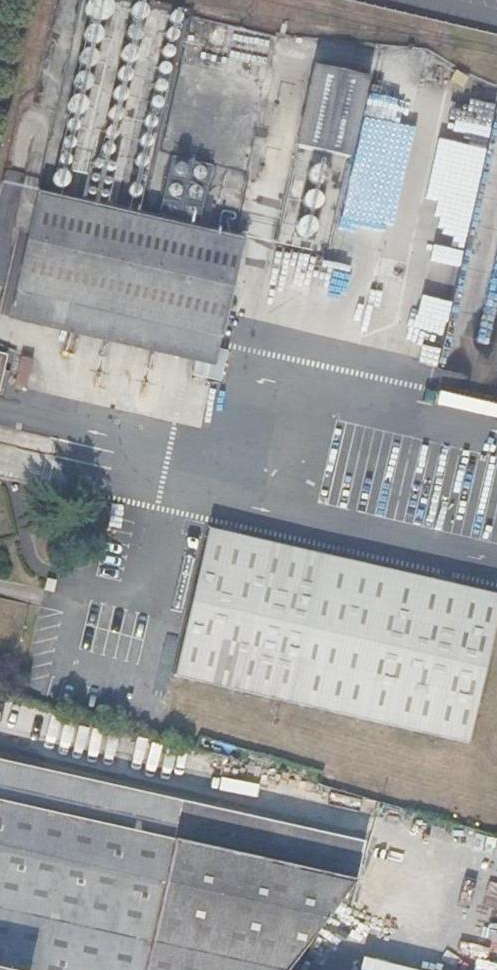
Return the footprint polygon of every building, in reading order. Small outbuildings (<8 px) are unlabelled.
[(177,12),(181,14),(184,14),(185,12),(187,10),(187,8),(186,4),(184,3),(180,2),(178,3),(176,5),(175,7),(175,9),(177,12)] [(138,30),(142,31),(145,31),(148,29),(151,27),(152,23),(152,20),(151,17),(149,14),(146,12),(142,12),(139,12),(136,14),(134,17),(133,21),(134,24),(135,28),(138,30)] [(99,31),(104,32),(108,32),(110,30),(112,27),(113,25),(113,22),(111,19),(108,16),(106,15),(102,15),(99,17),(96,21),(96,25),(97,28),(99,31)] [(174,33),(177,34),(180,33),(181,32),(183,30),(183,28),(183,25),(181,23),(178,22),(175,22),(173,23),(171,25),(171,28),(171,30),(172,31),(174,33)] [(214,26),(208,51),(220,54),(226,29),(214,26)] [(131,51),(135,52),(139,52),(142,50),(145,46),(146,41),(145,38),(143,35),(138,33),(133,33),(129,36),(128,37),(126,40),(127,45),(128,48),(131,51)] [(96,56),(99,56),(103,55),(106,52),(107,49),(106,44),(103,41),(101,40),(98,39),(95,40),(91,43),(90,45),(89,48),(90,51),(92,54),(96,56)] [(169,51),(173,53),(176,52),(178,51),(179,49),(180,47),(179,44),(176,41),(174,41),(172,41),(169,42),(168,44),(168,48),(169,51)] [(239,51),(234,72),(274,81),(278,60),(239,51)] [(169,70),(171,70),(173,70),(175,69),(176,67),(177,63),(175,60),(173,59),(170,58),(168,59),(166,61),(165,65),(165,67),(167,69),(169,70)] [(128,76),(131,77),(136,75),(139,72),(140,69),(140,66),(138,62),(135,60),(132,59),(129,59),(127,61),(124,63),(123,65),(123,68),(123,71),(125,74),(128,76)] [(92,80),(95,80),(99,79),(102,75),(103,73),(103,70),(102,67),(98,64),(95,63),(93,63),(89,65),(87,68),(86,71),(86,74),(87,76),(89,78),(92,80)] [(357,155),(375,76),(323,64),(305,143),(357,155)] [(161,88),(165,90),(169,89),(171,86),(172,84),(171,81),(168,78),(166,78),(164,78),(162,79),(160,83),(160,85),(161,88)] [(123,97),(126,97),(130,97),(133,95),(134,92),(135,89),(134,85),(132,82),(130,81),(126,80),(121,82),(119,84),(118,87),(118,90),(119,93),(120,95),(123,97)] [(85,105),(88,105),(92,104),(96,101),(97,99),(97,96),(96,93),(94,90),(90,88),(87,88),(85,89),(82,91),(81,93),(80,96),(80,99),(83,103),(85,105)] [(118,117),(121,118),(124,118),(128,115),(129,113),(130,110),(129,105),(127,103),(125,101),(120,101),(117,102),(115,104),(113,106),(113,109),(113,112),(116,116),(118,117)] [(156,113),(159,114),(162,113),(164,112),(165,109),(166,107),(164,104),(163,103),(161,102),(158,102),(156,103),(154,105),(154,109),(155,111),(156,113)] [(80,122),(83,123),(86,122),(88,120),(89,115),(88,114),(86,112),(85,111),(81,111),(78,113),(77,114),(77,116),(77,118),(79,121),(80,122)] [(454,167),(436,164),(429,199),(460,205),(478,114),(465,112),(454,167)] [(116,135),(119,135),(123,134),(124,132),(125,130),(124,126),(123,124),(120,123),(116,124),(114,125),(113,127),(113,130),(113,132),(115,134),(116,135)] [(148,138),(152,140),(155,140),(157,138),(158,137),(159,135),(158,132),(157,130),(156,129),(152,128),(150,128),(148,130),(147,133),(147,135),(148,138)] [(75,140),(78,142),(81,141),(83,140),(84,138),(85,136),(84,133),(83,131),(81,130),(79,130),(76,130),(75,131),(73,134),(73,137),(75,140)] [(110,153),(112,154),(116,153),(119,151),(119,148),(119,146),(118,144),(116,142),(112,142),(110,143),(108,145),(107,149),(109,152),(110,153)] [(71,162),(75,163),(79,161),(80,158),(80,155),(78,152),(75,151),(71,152),(70,154),(69,157),(69,160),(71,162)] [(146,166),(148,167),(151,166),(153,165),(154,162),(154,160),(153,157),(152,156),(150,155),(146,155),(144,157),(143,158),(142,160),(143,162),(143,164),(146,166)] [(318,178),(321,179),(325,177),(327,176),(328,173),(329,170),(328,166),(326,164),(323,163),(319,163),(316,165),(314,167),(313,170),(313,172),(314,175),(316,177),(318,178)] [(65,187),(68,187),(72,186),(75,184),(76,182),(77,179),(75,174),(75,173),(71,171),(67,170),(64,171),(61,173),(60,177),(60,180),(61,183),(63,185),(65,187)] [(342,177),(337,240),(378,243),(382,180),(342,177)] [(139,195),(141,195),(143,195),(145,194),(147,191),(148,189),(147,187),(144,184),(142,183),(138,185),(136,187),(136,191),(137,193),(139,195)] [(223,334),(247,234),(42,187),(18,287),(223,334)] [(311,203),(314,204),(317,204),(320,203),(322,200),(323,197),(323,194),(322,191),(320,189),(317,188),(314,187),(311,188),(308,190),(307,193),(306,196),(307,199),(308,201),(311,203)] [(304,230),(308,231),(311,231),(313,229),(316,227),(317,224),(317,221),(316,218),(314,216),(312,214),(308,213),(305,214),(301,217),(300,219),(299,222),(300,225),(302,228),(304,230)] [(11,351),(0,348),(0,387),(2,387),(11,351)] [(18,356),(11,385),(25,388),(31,359),(18,356)] [(179,671),(473,738),(496,632),(496,587),(213,522),(179,671)] [(354,884),(360,848),(0,763),(0,799),(354,884)] [(354,884),(0,799),(0,969),(292,969),(354,884)]
